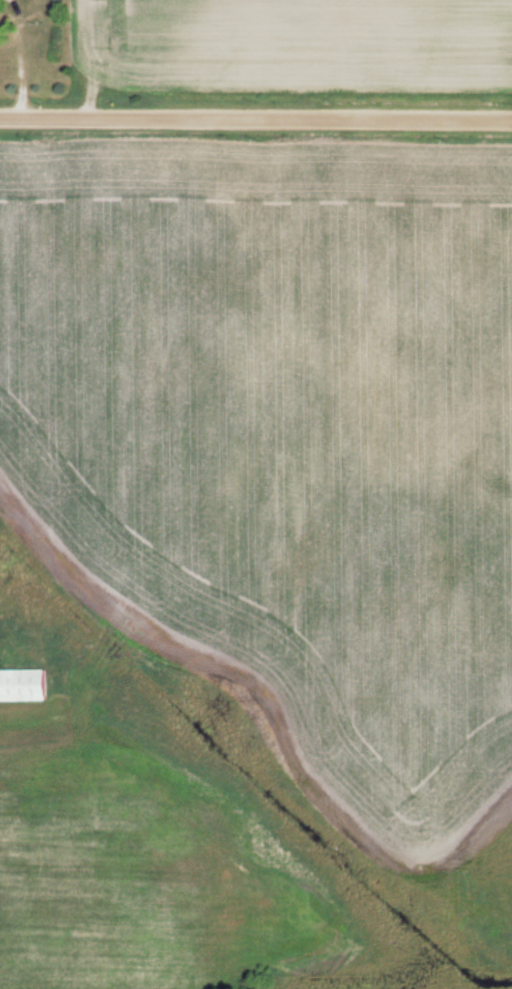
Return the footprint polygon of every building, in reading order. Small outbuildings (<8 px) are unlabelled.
[(52,668),(7,668),(7,700),(52,700),(52,668)]
